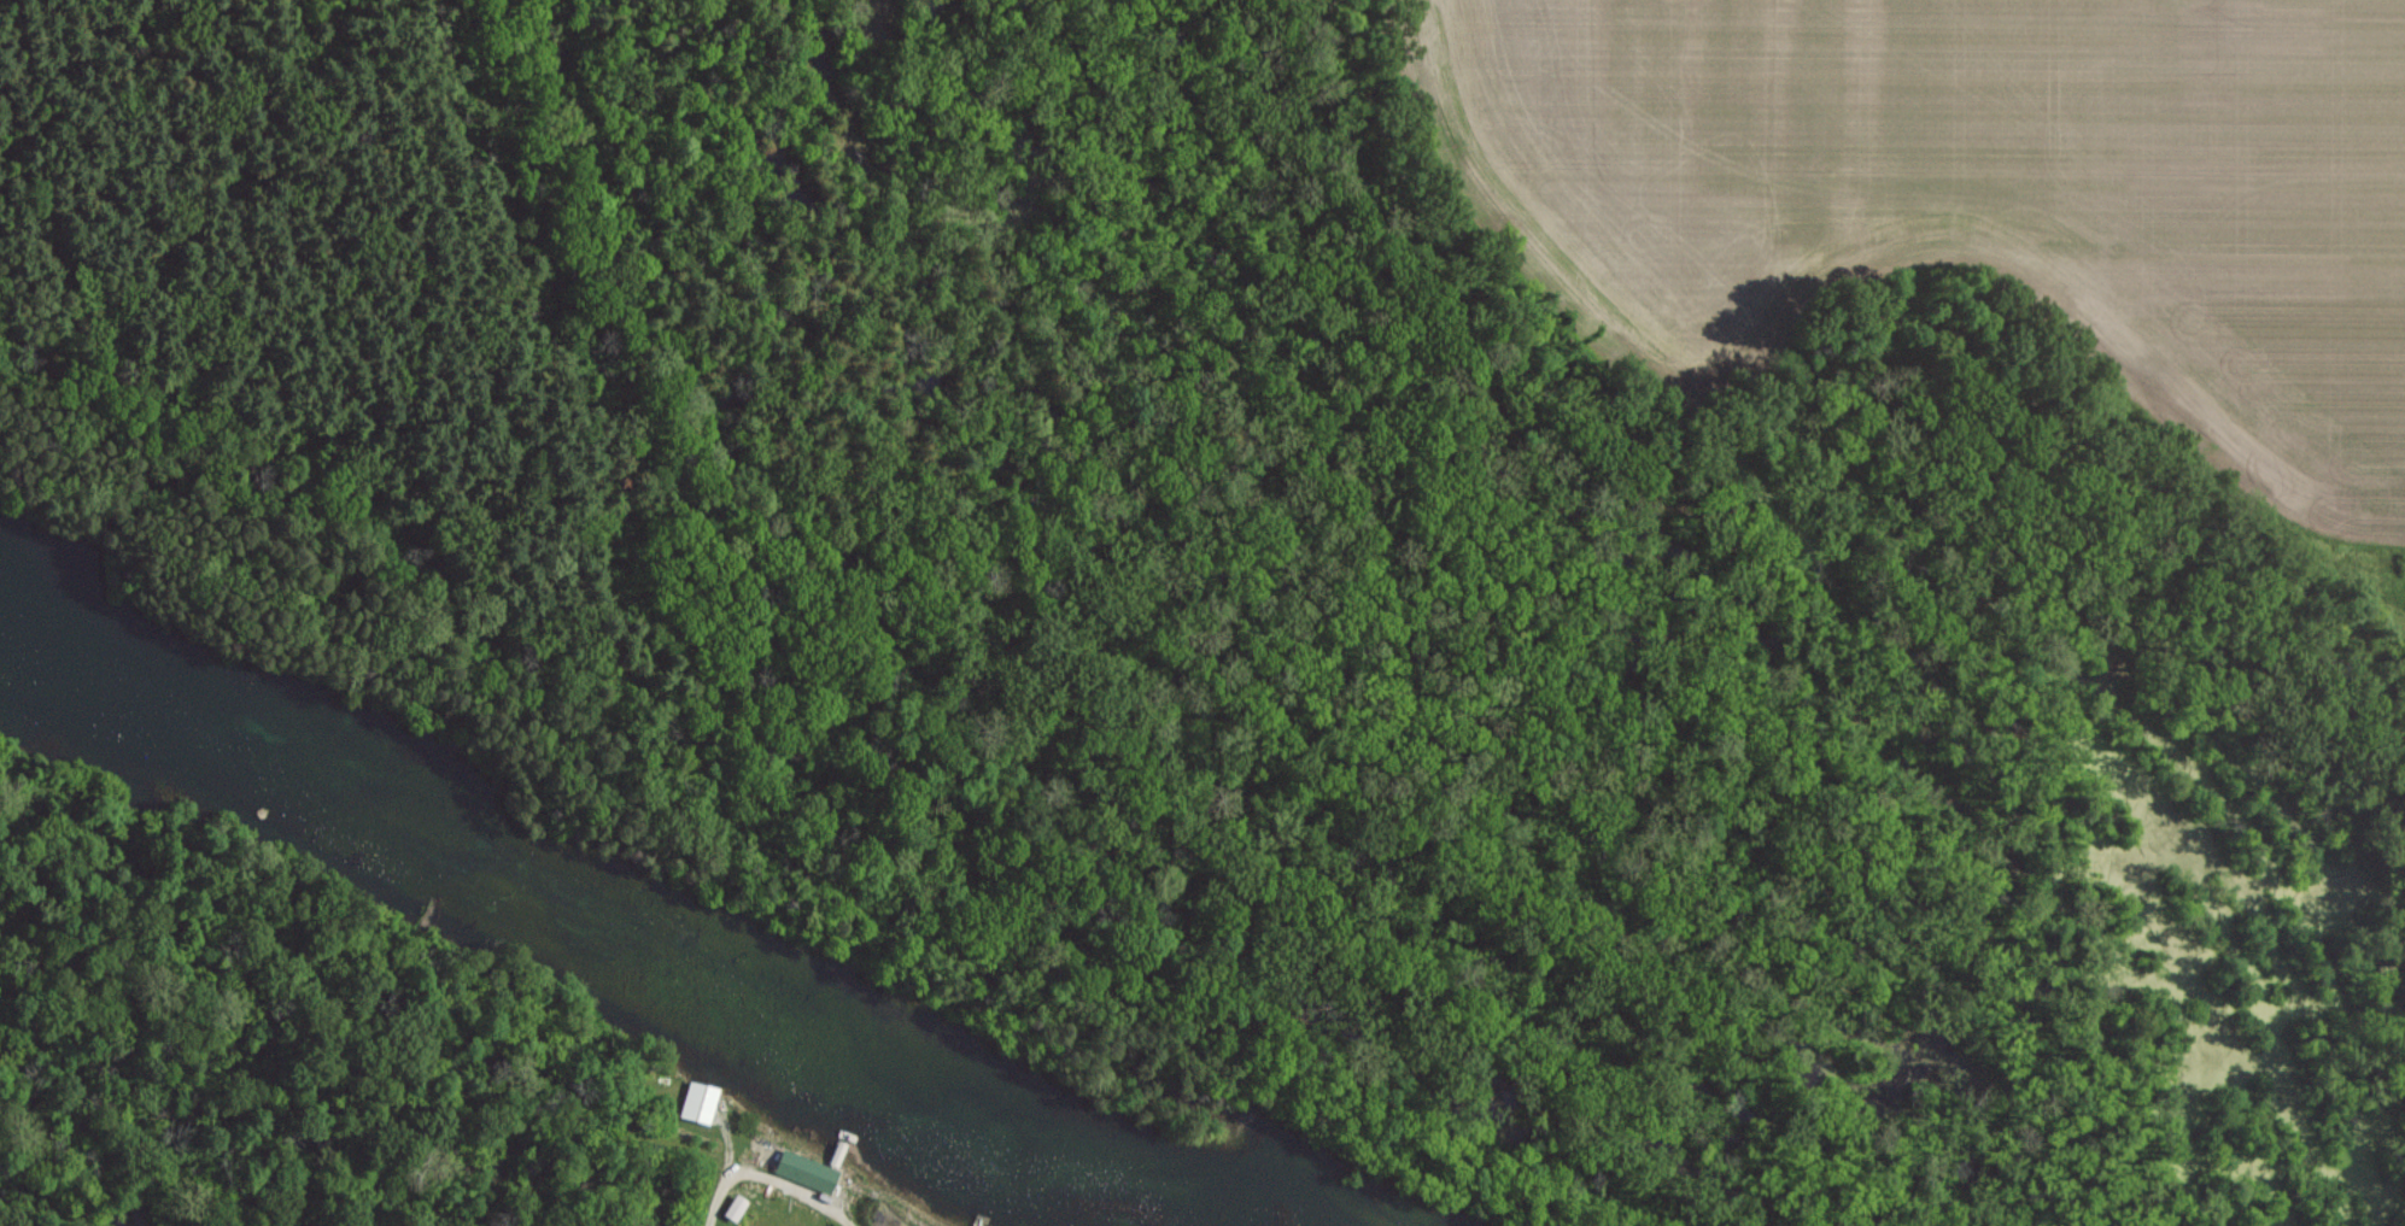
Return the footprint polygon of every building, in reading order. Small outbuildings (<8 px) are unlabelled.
[(680,1117),(713,1122),(719,1086),(687,1080),(680,1117)] [(802,1179),(811,1155),(798,1150),(788,1173),(802,1179)]
